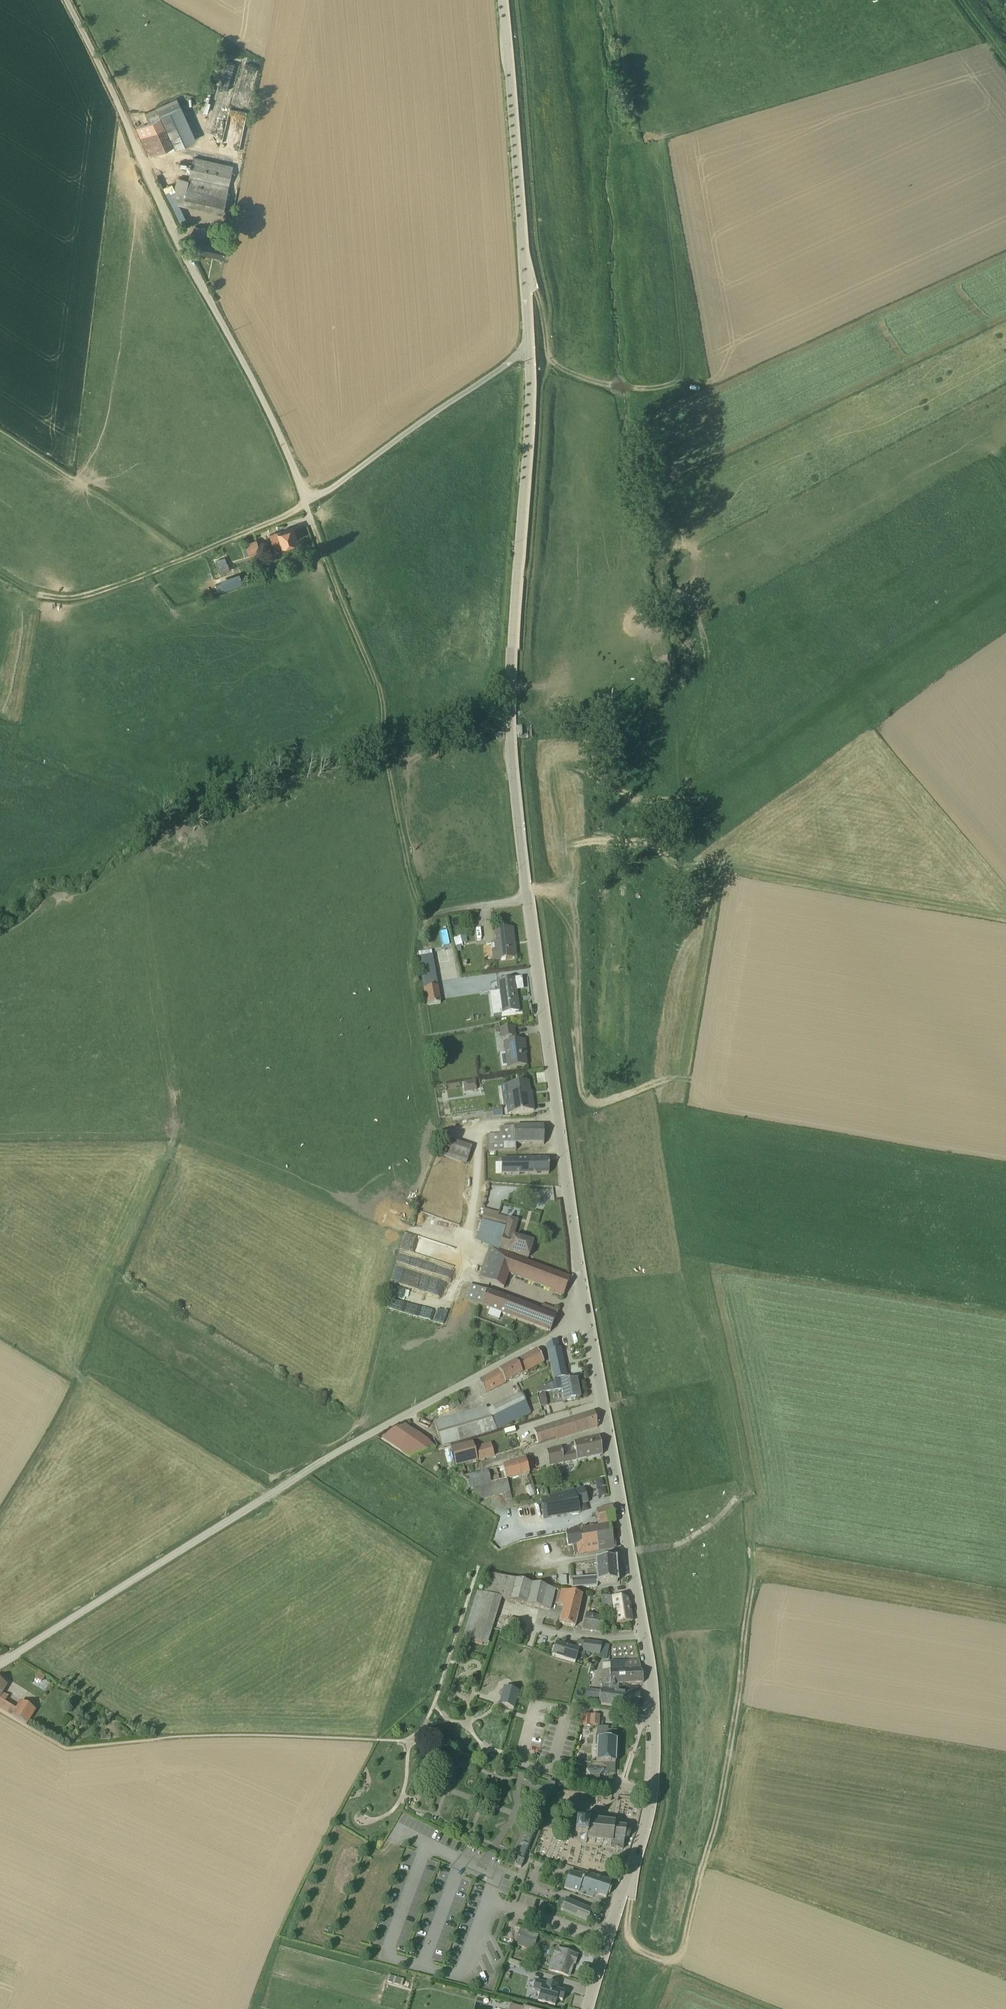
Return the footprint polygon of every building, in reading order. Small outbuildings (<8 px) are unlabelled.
[(170,145),(195,135),(180,100),(179,100),(176,93),(155,102),(155,103),(159,112),(148,117),(135,123),(148,151),(168,142),(170,145)] [(159,112),(155,103),(144,108),(148,117),(159,112)] [(177,199),(223,209),(232,161),(192,152),(187,175),(177,173),(174,187),(173,184),(171,179),(162,182),(180,221),(186,218),(177,199)] [(186,230),(192,246),(221,252),(224,237),(203,233),(205,223),(194,221),(192,231),(186,230)] [(297,535),(292,522),(269,530),(273,543),(297,535)] [(260,548),(255,535),(244,538),(249,552),(260,548)] [(490,926),(481,927),(484,950),(489,949),(492,966),(516,964),(512,932),(493,935),(493,936),(491,936),(490,926)] [(452,943),(455,953),(460,951),(463,948),(466,947),(464,940),(452,943)] [(425,1009),(440,1008),(440,1007),(437,990),(436,990),(430,955),(417,957),(417,962),(425,1009)] [(487,995),(491,1022),(501,1020),(517,1018),(514,996),(517,995),(516,991),(520,991),(519,983),(488,988),(489,995),(487,995)] [(513,1031),(498,1034),(499,1044),(503,1043),(503,1047),(502,1048),(503,1059),(499,1059),(501,1073),(505,1072),(505,1073),(526,1071),(524,1060),(526,1060),(524,1045),(515,1046),(513,1031)] [(465,1095),(475,1094),(474,1085),(464,1087),(464,1088),(462,1088),(463,1094),(465,1094),(465,1095)] [(506,1119),(533,1116),(530,1097),(529,1097),(528,1087),(506,1090),(507,1099),(503,1100),(506,1119)] [(443,1118),(444,1126),(500,1120),(499,1113),(443,1118)] [(485,1139),(486,1156),(515,1155),(515,1149),(542,1149),(542,1132),(498,1132),(498,1139),(485,1139)] [(470,1151),(441,1141),(435,1159),(464,1170),(465,1169),(471,1152),(470,1151)] [(515,1164),(515,1155),(486,1156),(486,1177),(500,1180),(547,1179),(547,1164),(515,1164)] [(496,1220),(497,1218),(483,1213),(480,1225),(474,1246),(486,1252),(488,1252),(497,1256),(498,1255),(527,1264),(532,1248),(513,1243),(517,1225),(507,1222),(505,1222),(496,1220)] [(552,1296),(551,1298),(562,1301),(568,1282),(497,1256),(488,1252),(477,1282),(503,1293),(508,1279),(552,1296)] [(463,1304),(548,1336),(557,1315),(540,1310),(538,1315),(486,1295),(485,1296),(467,1290),(463,1304)] [(428,1313),(389,1301),(386,1311),(425,1324),(428,1313)] [(489,1314),(486,1321),(497,1325),(499,1318),(489,1314)] [(558,1354),(555,1345),(544,1350),(552,1385),(565,1382),(559,1353),(558,1354)] [(536,1355),(517,1364),(478,1386),(485,1399),(505,1388),(521,1379),(543,1368),(536,1355)] [(559,1395),(562,1407),(578,1404),(575,1385),(552,1388),(535,1393),(536,1399),(551,1396),(559,1395)] [(433,1426),(440,1452),(494,1435),(530,1418),(520,1399),(486,1415),(484,1411),(433,1426)] [(537,1400),(539,1411),(545,1410),(543,1399),(537,1400)] [(593,1417),(523,1438),(527,1452),(596,1432),(593,1417)] [(545,1455),(548,1471),(601,1459),(597,1442),(572,1447),(574,1457),(561,1460),(560,1452),(545,1455)] [(473,1452),(472,1447),(450,1453),(455,1472),(494,1462),(490,1447),(473,1452)] [(511,1505),(506,1486),(528,1479),(524,1464),(462,1482),(461,1481),(465,1479),(462,1472),(448,1476),(442,1479),(445,1486),(452,1484),(461,1499),(474,1506),(501,1499),(504,1507),(511,1505)] [(540,1506),(538,1507),(542,1524),(579,1518),(577,1510),(586,1508),(583,1493),(539,1503),(540,1506)] [(610,1512),(594,1516),(597,1530),(614,1527),(610,1512)] [(597,1530),(564,1537),(567,1551),(571,1550),(573,1559),(576,1558),(576,1560),(612,1553),(611,1546),(612,1546),(609,1529),(597,1530)] [(450,1535),(447,1543),(457,1548),(461,1540),(450,1535)] [(570,1585),(570,1594),(596,1592),(596,1589),(615,1587),(614,1564),(593,1566),(594,1583),(570,1585)] [(500,1603),(549,1615),(554,1594),(486,1578),(481,1598),(476,1597),(461,1644),(485,1651),(500,1603)] [(581,1600),(559,1595),(556,1609),(562,1611),(557,1627),(573,1631),(581,1600)] [(630,1626),(627,1603),(602,1600),(600,1612),(606,1613),(612,1613),(614,1629),(630,1626)] [(603,1622),(585,1617),(580,1635),(601,1638),(603,1622)] [(508,1623),(505,1637),(517,1640),(521,1626),(508,1623)] [(600,1649),(600,1648),(583,1645),(583,1646),(576,1646),(575,1654),(554,1648),(550,1661),(573,1668),(576,1660),(583,1661),(583,1659),(598,1661),(598,1664),(605,1665),(608,1650),(600,1649)] [(631,1647),(608,1648),(609,1659),(616,1659),(616,1664),(637,1663),(636,1657),(631,1657),(631,1647)] [(624,1698),(617,1698),(617,1689),(641,1688),(637,1665),(609,1666),(609,1668),(600,1668),(601,1675),(599,1676),(601,1696),(599,1696),(592,1695),(593,1687),(587,1686),(584,1706),(597,1708),(597,1709),(637,1713),(638,1699),(624,1697),(624,1698)] [(558,1676),(556,1683),(562,1685),(564,1677),(567,1678),(568,1677),(569,1678),(569,1677),(576,1679),(577,1674),(561,1669),(560,1676),(558,1676)] [(44,1681),(37,1677),(34,1683),(41,1687),(44,1681)] [(35,1716),(19,1706),(15,1714),(4,1708),(7,1701),(2,1698),(6,1691),(0,1687),(0,1714),(27,1730),(35,1716)] [(517,1697),(502,1692),(498,1709),(513,1714),(517,1697)] [(589,1720),(580,1719),(580,1730),(588,1731),(589,1720)] [(598,1720),(589,1720),(588,1730),(597,1730),(598,1720)] [(602,1777),(612,1778),(614,1736),(607,1736),(606,1733),(596,1732),(594,1767),(589,1766),(589,1785),(597,1785),(598,1780),(602,1777)] [(553,1789),(546,1786),(540,1803),(538,1803),(537,1806),(539,1808),(534,1819),(529,1822),(528,1825),(527,1827),(529,1832),(524,1843),(521,1844),(519,1849),(521,1851),(513,1870),(520,1872),(535,1834),(538,1833),(540,1832),(541,1830),(542,1827),(541,1824),(540,1822),(553,1789)] [(573,1840),(573,1841),(577,1841),(579,1845),(580,1846),(583,1848),(584,1848),(584,1846),(602,1848),(601,1852),(617,1854),(621,1854),(622,1844),(625,1844),(626,1843),(628,1841),(628,1839),(627,1836),(624,1834),(624,1832),(618,1831),(618,1833),(613,1832),(613,1828),(587,1825),(587,1823),(585,1822),(583,1823),(581,1825),(580,1827),(571,1827),(570,1833),(570,1839),(573,1840)] [(608,1899),(611,1890),(609,1890),(610,1886),(583,1877),(582,1878),(580,1877),(579,1880),(577,1879),(568,1876),(563,1892),(591,1902),(593,1898),(605,1902),(606,1898),(608,1899)] [(559,1904),(555,1915),(585,1927),(590,1914),(564,1904),(564,1906),(559,1904)] [(519,1934),(513,1949),(531,1955),(537,1940),(519,1934)] [(554,1952),(547,1974),(567,1981),(572,1968),(573,1968),(576,1960),(556,1953),(556,1952),(554,1952)] [(526,1969),(509,1963),(507,1967),(525,1973),(526,1969)] [(493,1971),(491,1971),(491,1966),(476,1966),(478,1990),(493,1989),(493,1971)] [(385,1986),(401,1989),(402,1983),(387,1979),(385,1986)] [(532,1994),(538,1996),(536,2006),(548,2008),(554,2008),(555,2004),(561,2005),(563,1997),(554,1994),(555,1990),(545,1987),(545,1988),(534,1985),(532,1994)]
